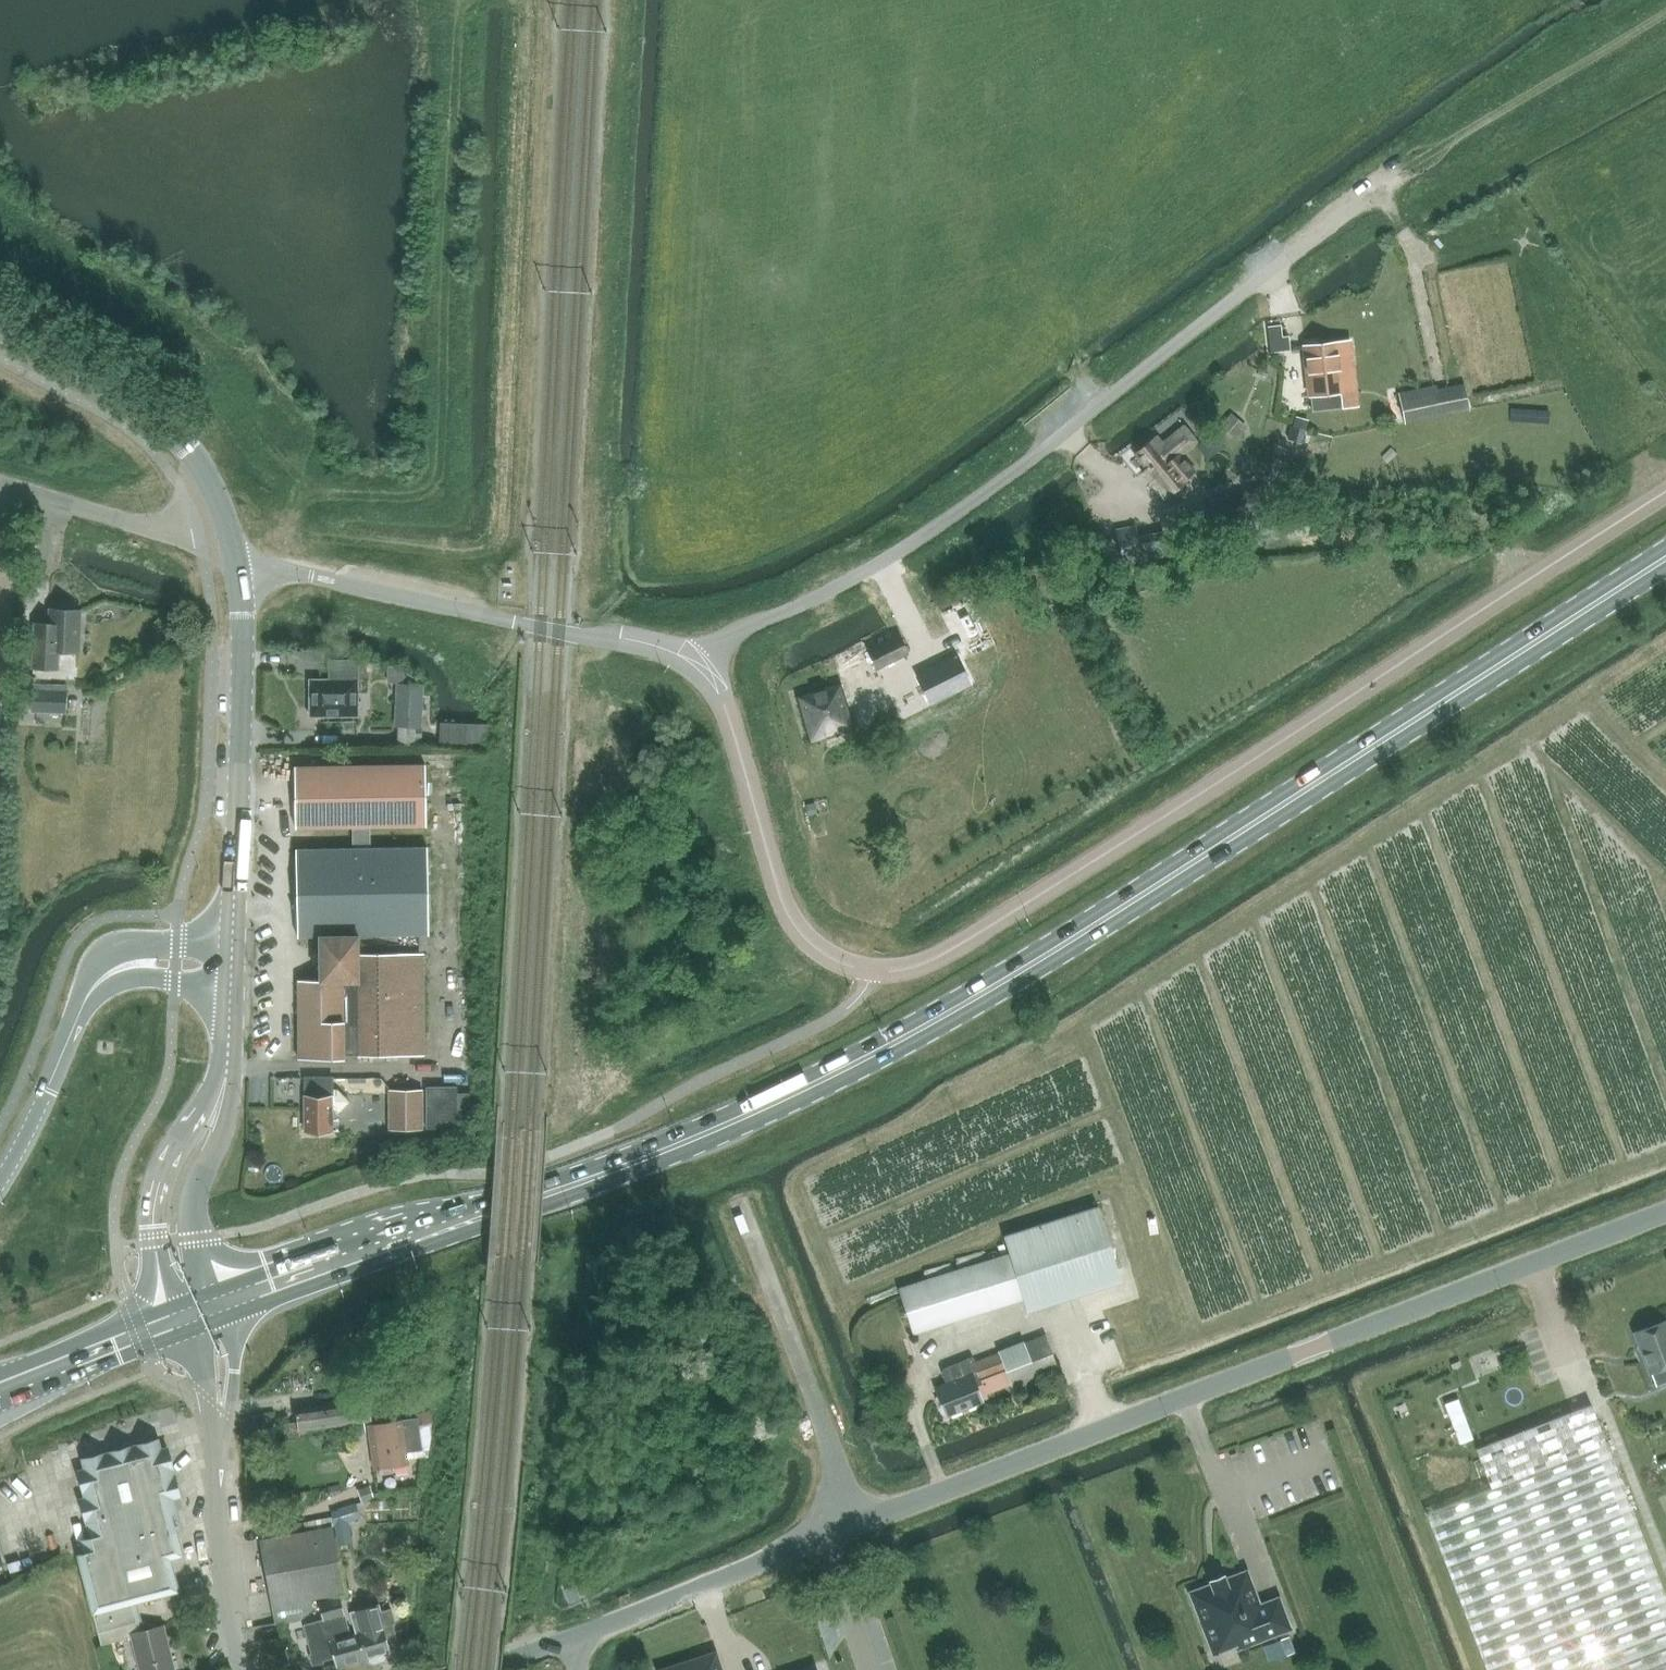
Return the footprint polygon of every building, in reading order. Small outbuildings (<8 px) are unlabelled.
[(1271,339),(1281,338),(1280,326),(1270,327),(1271,339)] [(1304,347),(1308,381),(1312,411),(1344,408),(1340,368),(1353,366),(1350,342),(1304,347)] [(1266,378),(1269,374),(1259,370),(1257,374),(1266,378)] [(1398,398),(1399,398),(1404,422),(1469,409),(1464,385),(1434,391),(1431,378),(1395,386),(1398,398)] [(1226,425),(1236,434),(1244,425),(1234,416),(1226,425)] [(1295,417),(1292,427),(1305,430),(1308,420),(1295,417)] [(1179,454),(1195,441),(1184,427),(1162,445),(1155,437),(1136,452),(1148,467),(1143,471),(1166,498),(1171,501),(1178,501),(1185,495),(1187,489),(1185,483),(1183,481),(1194,472),(1179,454)] [(1292,427),(1289,438),(1301,442),(1305,430),(1292,427)] [(1209,501),(1214,523),(1256,512),(1251,490),(1209,501)] [(1269,535),(1264,514),(1230,523),(1236,545),(1269,535)] [(1154,568),(1152,558),(1167,555),(1163,532),(1118,540),(1123,564),(1136,561),(1138,571),(1154,568)] [(1123,595),(1136,592),(1132,580),(1120,583),(1123,595)] [(80,653),(82,610),(50,608),(50,631),(35,630),(34,668),(59,669),(60,652),(80,653)] [(928,623),(869,651),(877,670),(936,642),(928,623)] [(421,748),(423,684),(402,683),(401,727),(398,727),(397,747),(421,748)] [(796,696),(809,742),(854,729),(841,683),(796,696)] [(358,684),(310,684),(311,720),(359,720),(358,684)] [(33,689),(32,711),(67,713),(68,691),(33,689)] [(295,769),(298,832),(352,830),(370,830),(427,828),(424,765),(295,769)] [(370,848),(370,830),(352,830),(352,849),(293,850),(296,938),(318,937),(320,983),(298,982),(297,1060),(424,1057),(424,954),(361,956),(360,936),(425,933),(423,846),(370,848)] [(331,1078),(304,1078),(304,1131),(331,1131),(331,1115),(336,1115),(349,1102),(337,1089),(331,1089),(331,1078)] [(471,1093),(456,1093),(456,1089),(425,1089),(426,1131),(457,1130),(457,1128),(471,1128),(471,1093)] [(389,1092),(389,1132),(423,1131),(423,1092),(389,1092)] [(391,1138),(378,1143),(382,1152),(395,1147),(391,1138)] [(1121,1284),(1098,1210),(1006,1238),(1011,1254),(899,1289),(913,1334),(1025,1299),(1029,1312),(1121,1284)] [(1651,1373),(1654,1382),(1659,1384),(1665,1381),(1665,1324),(1665,1321),(1633,1333),(1648,1374),(1651,1373)] [(973,1362),(980,1379),(1004,1370),(1011,1386),(1057,1368),(1044,1335),(973,1362)] [(980,1379),(973,1362),(971,1358),(946,1368),(947,1372),(942,1374),(945,1382),(934,1387),(945,1416),(982,1402),(977,1390),(984,1387),(980,1379)] [(370,1400),(296,1410),(298,1424),(287,1426),(288,1438),(302,1436),(301,1431),(373,1421),(370,1400)] [(1589,1405),(1475,1450),(1489,1487),(1425,1513),(1485,1669),(1665,1669),(1665,1600),(1626,1498),(1589,1405)] [(422,1426),(426,1426),(430,1425),(432,1425),(430,1416),(430,1413),(426,1413),(420,1414),(422,1426)] [(408,1463),(406,1451),(421,1449),(417,1418),(402,1420),(372,1424),(377,1467),(408,1463)] [(103,1644),(135,1635),(143,1633),(140,1621),(142,1620),(137,1601),(181,1590),(172,1558),(181,1556),(170,1513),(180,1510),(177,1499),(182,1498),(169,1447),(164,1448),(162,1440),(84,1459),(86,1468),(81,1469),(88,1496),(83,1497),(96,1549),(80,1553),(103,1644)] [(370,1487),(358,1491),(362,1504),(375,1500),(370,1487)] [(351,1542),(347,1520),(359,1517),(355,1505),(331,1512),(338,1544),(351,1542)] [(302,1533),(262,1541),(274,1607),(287,1605),(341,1595),(346,1594),(333,1528),(329,1528),(302,1533)] [(364,1568),(363,1572),(363,1576),(366,1580),(370,1581),(375,1580),(378,1578),(379,1573),(379,1569),(376,1565),(372,1565),(368,1565),(364,1568)] [(1210,1585),(1189,1593),(1212,1654),(1235,1646),(1237,1650),(1290,1629),(1278,1598),(1274,1600),(1274,1601),(1263,1605),(1262,1604),(1259,1606),(1246,1572),(1224,1580),(1223,1576),(1221,1576),(1221,1577),(1219,1577),(1220,1578),(1221,1578),(1222,1580),(1212,1584),(1211,1582),(1213,1581),(1212,1580),(1211,1581),(1211,1580),(1208,1581),(1210,1585)] [(574,1584),(564,1588),(569,1600),(579,1596),(574,1584)] [(362,1633),(361,1633),(352,1635),(345,1607),(342,1596),(318,1602),(323,1619),(303,1624),(303,1626),(312,1655),(310,1656),(313,1667),(324,1664),(324,1662),(336,1658),(339,1668),(369,1659),(362,1633)] [(370,1616),(357,1619),(361,1633),(362,1633),(369,1659),(369,1662),(373,1663),(383,1660),(385,1657),(384,1654),(391,1652),(389,1647),(399,1645),(393,1624),(395,1623),(391,1608),(381,1611),(379,1603),(367,1606),(368,1608),(370,1616)] [(144,1669),(175,1669),(171,1657),(170,1657),(162,1628),(143,1633),(135,1635),(144,1669)] [(1286,1656),(1280,1641),(1264,1647),(1269,1662),(1286,1656)] [(658,1669),(723,1669),(716,1649),(658,1669)]
